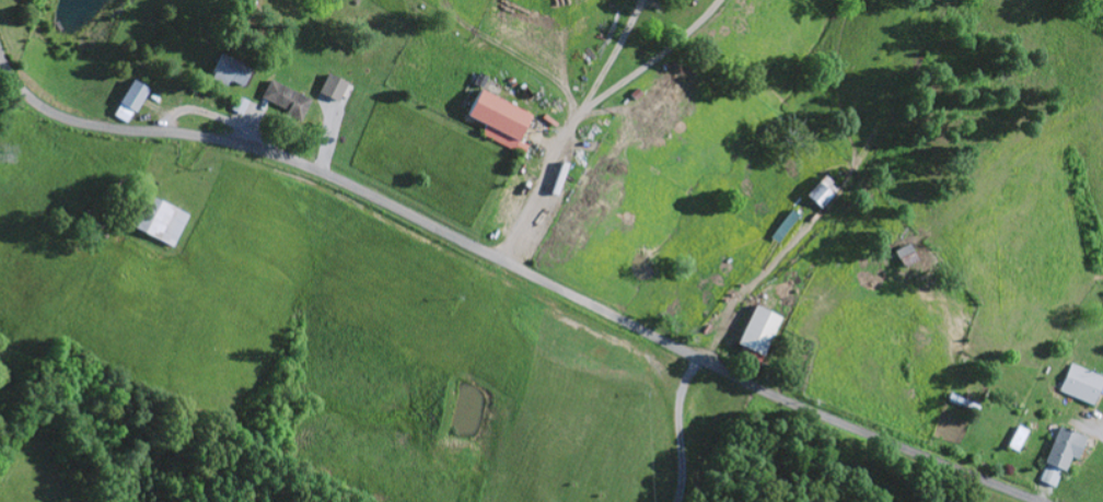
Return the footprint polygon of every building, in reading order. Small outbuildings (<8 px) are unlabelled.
[(227,77),(224,83),(209,75),(211,69),(210,69),(218,51),(248,66),(241,83),(227,77)] [(326,71),(345,80),(336,98),(317,90),(326,71)] [(130,78),(146,86),(126,120),(111,112),(130,78)] [(268,78),(309,96),(298,118),(283,112),(286,107),(260,95),(268,78)] [(465,113),(477,87),(526,112),(514,137),(465,113)] [(235,93),(246,98),(240,112),(229,107),(235,93)] [(823,172),(837,185),(818,207),(804,194),(823,172)] [(163,202),(147,233),(132,225),(150,195),(163,202)] [(791,207),(798,212),(779,235),(773,231),(791,207)] [(892,248),(906,242),(917,265),(904,272),(892,248)] [(753,303),(779,315),(761,353),(735,340),(753,303)] [(1057,387),(1068,361),(1102,376),(1090,402),(1057,387)] [(947,395),(949,390),(979,405),(976,410),(947,395)] [(1017,422),(1026,428),(1015,450),(1006,444),(1017,422)] [(1057,425),(1081,436),(1073,456),(1067,454),(1061,468),(1043,459),(1057,425)]
